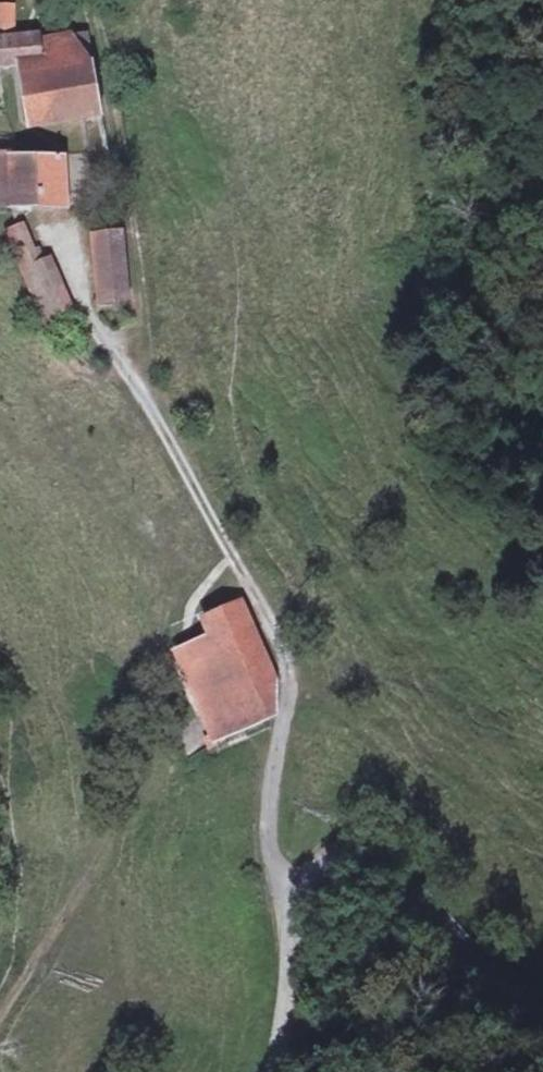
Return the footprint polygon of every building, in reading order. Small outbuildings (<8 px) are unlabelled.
[(16,31),(16,4),(0,4),(0,31),(16,31)] [(24,55),(26,107),(72,106),(74,117),(105,112),(98,52),(82,53),(79,33),(41,33),(40,30),(0,36),(0,58),(24,55)] [(20,143),(0,143),(0,180),(18,180),(20,143)] [(69,146),(20,143),(18,180),(69,181),(69,146)] [(129,227),(93,230),(100,302),(136,299),(129,227)] [(70,302),(49,264),(35,268),(16,230),(0,239),(0,248),(41,319),(70,302)] [(177,655),(186,671),(216,653),(254,712),(270,704),(271,699),(261,678),(278,665),(236,593),(198,619),(203,632),(177,655)] [(216,653),(186,671),(221,733),(231,723),(254,712),(216,653)]
